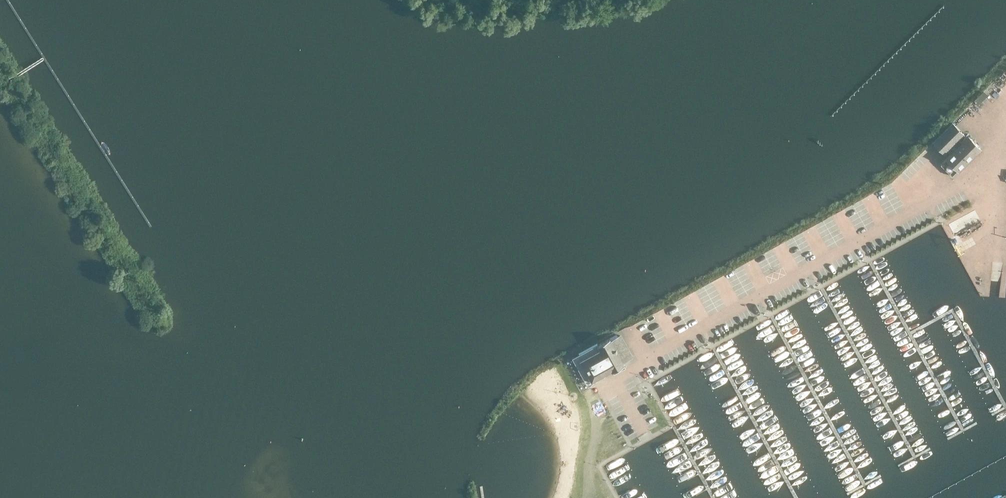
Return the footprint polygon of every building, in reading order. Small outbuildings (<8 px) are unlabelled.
[(948,150),(951,154),(940,164),(952,176),(980,148),(970,138),(964,144),(961,141),(966,136),(952,123),(933,142),(945,153),(948,150)] [(598,345),(600,349),(580,360),(592,381),(612,370),(612,371),(624,364),(623,362),(632,357),(620,335),(611,340),(610,338),(598,345)]
